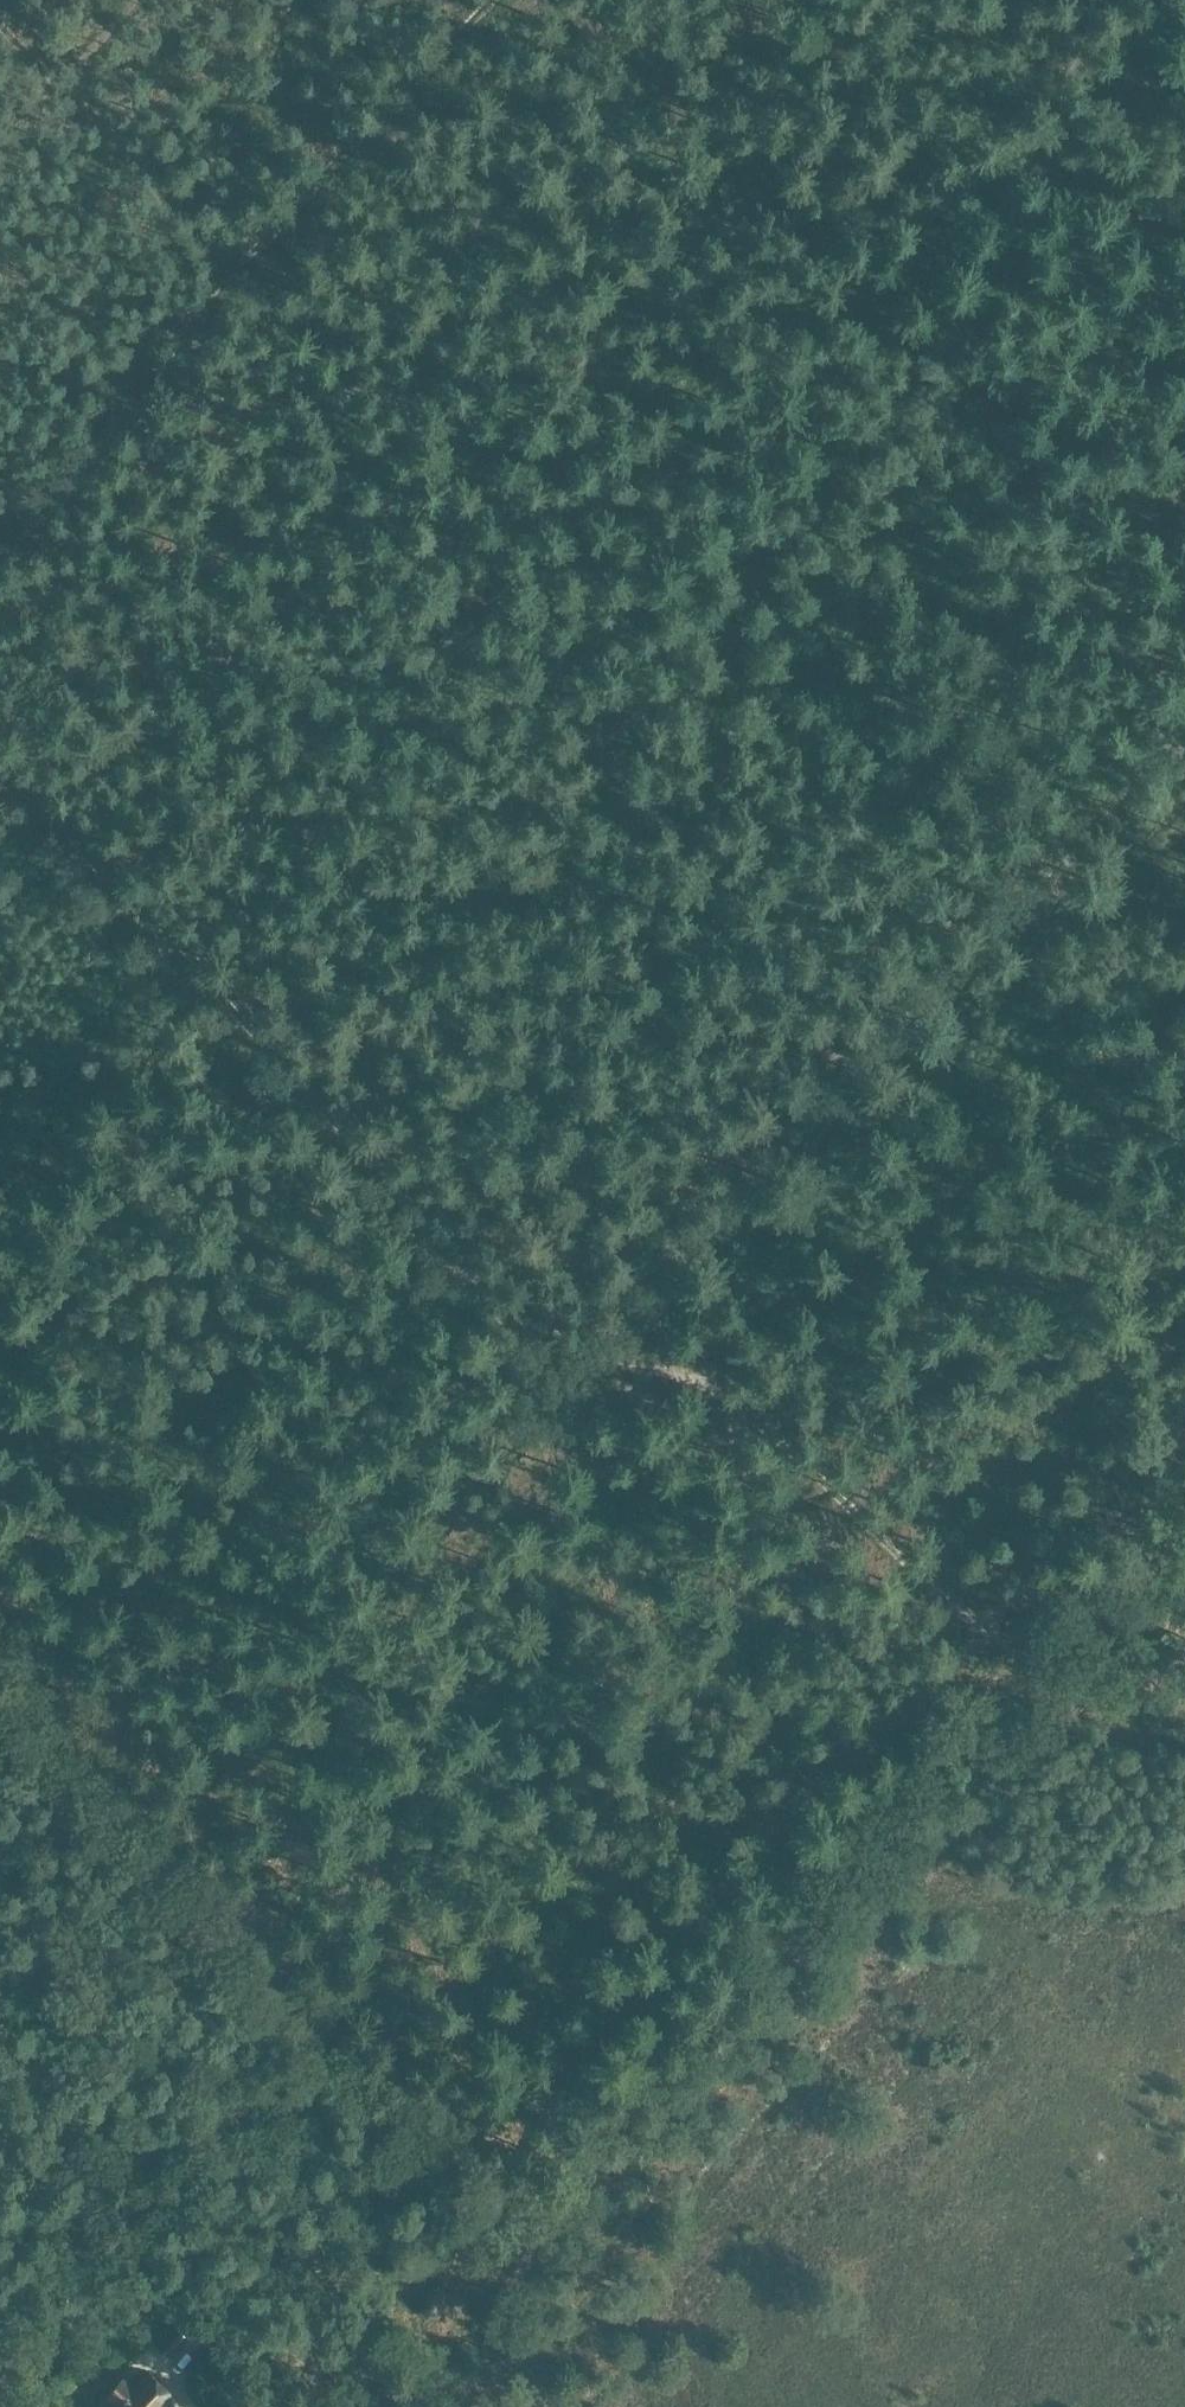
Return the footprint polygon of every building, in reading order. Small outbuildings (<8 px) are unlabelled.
[(161,2307),(139,2331),(149,2340),(171,2316),(161,2307)] [(170,2360),(190,2339),(171,2322),(160,2334),(164,2338),(156,2346),(170,2360)] [(109,2399),(102,2406),(160,2406),(175,2393),(153,2371),(134,2390),(123,2379),(107,2396),(109,2399)]
